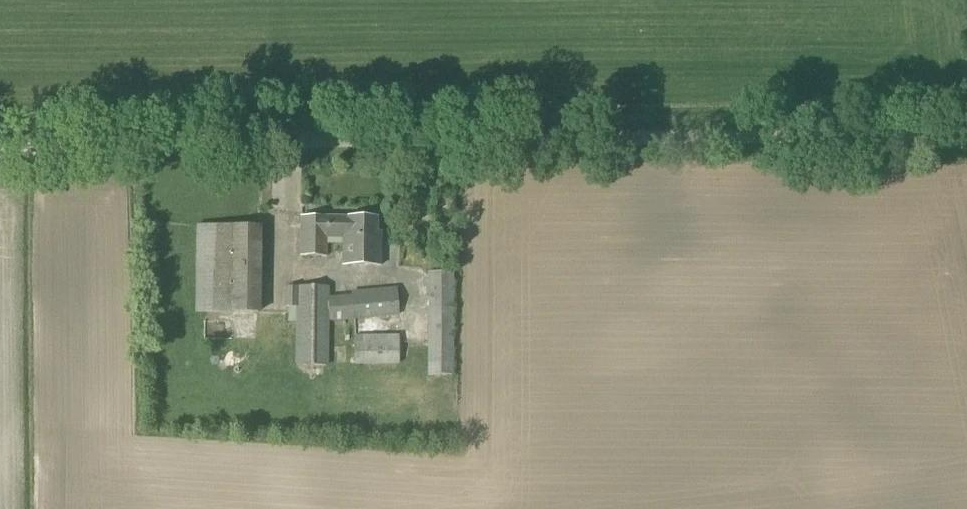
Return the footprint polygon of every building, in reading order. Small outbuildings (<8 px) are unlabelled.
[(343,265),(380,266),(381,232),(377,232),(377,218),(301,216),(300,256),(326,257),(327,236),(343,236),(343,265)] [(196,312),(258,313),(259,226),(197,226),(196,312)] [(428,273),(428,375),(452,375),(453,273),(428,273)] [(296,309),(296,367),(329,366),(329,322),(400,316),(397,287),(351,292),(351,295),(331,296),(330,288),(284,287),(285,309),(296,309)] [(353,336),(353,365),(398,365),(398,336),(353,336)]
